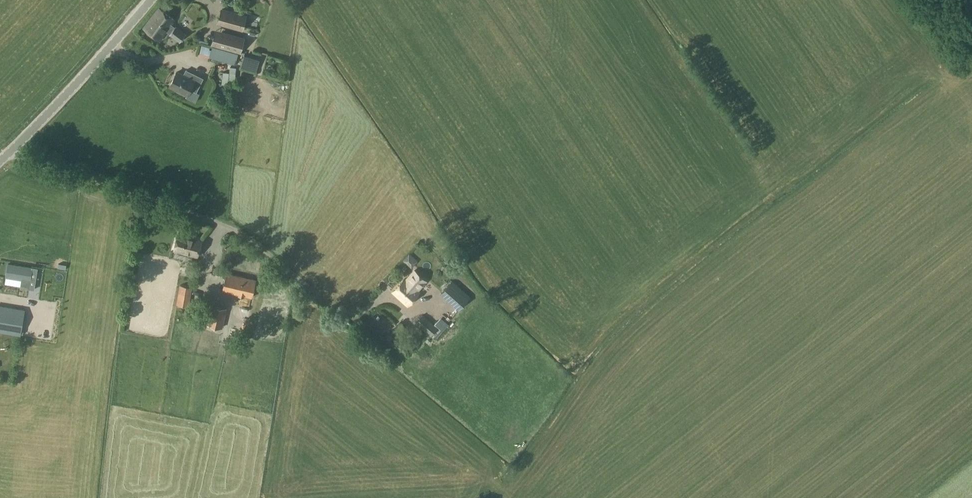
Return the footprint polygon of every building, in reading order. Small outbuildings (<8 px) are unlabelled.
[(144,27),(160,39),(174,20),(158,8),(144,27)] [(245,16),(226,10),(223,22),(242,27),(245,16)] [(186,34),(175,26),(169,35),(179,42),(186,34)] [(243,40),(220,34),(216,45),(240,52),(243,40)] [(209,57),(225,61),(228,53),(212,48),(209,57)] [(245,56),(242,68),(256,71),(259,60),(245,56)] [(224,67),(224,72),(219,71),(219,85),(232,85),(232,67),(224,67)] [(190,79),(176,72),(170,86),(178,90),(177,91),(184,95),(185,93),(188,94),(190,89),(196,92),(203,78),(192,73),(190,79)] [(174,249),(197,256),(202,241),(178,234),(174,249)] [(417,261),(409,253),(402,260),(411,268),(417,261)] [(31,266),(7,263),(5,277),(20,279),(19,287),(28,288),(31,266)] [(408,305),(419,292),(417,291),(426,281),(414,270),(405,280),(404,279),(393,292),(408,305)] [(252,298),(256,280),(226,272),(222,291),(252,298)] [(459,309),(470,296),(452,280),(441,292),(459,309)] [(189,307),(192,287),(179,285),(176,305),(189,307)] [(24,310),(0,306),(0,332),(20,335),(24,310)] [(431,336),(438,328),(423,315),(415,323),(431,336)]
